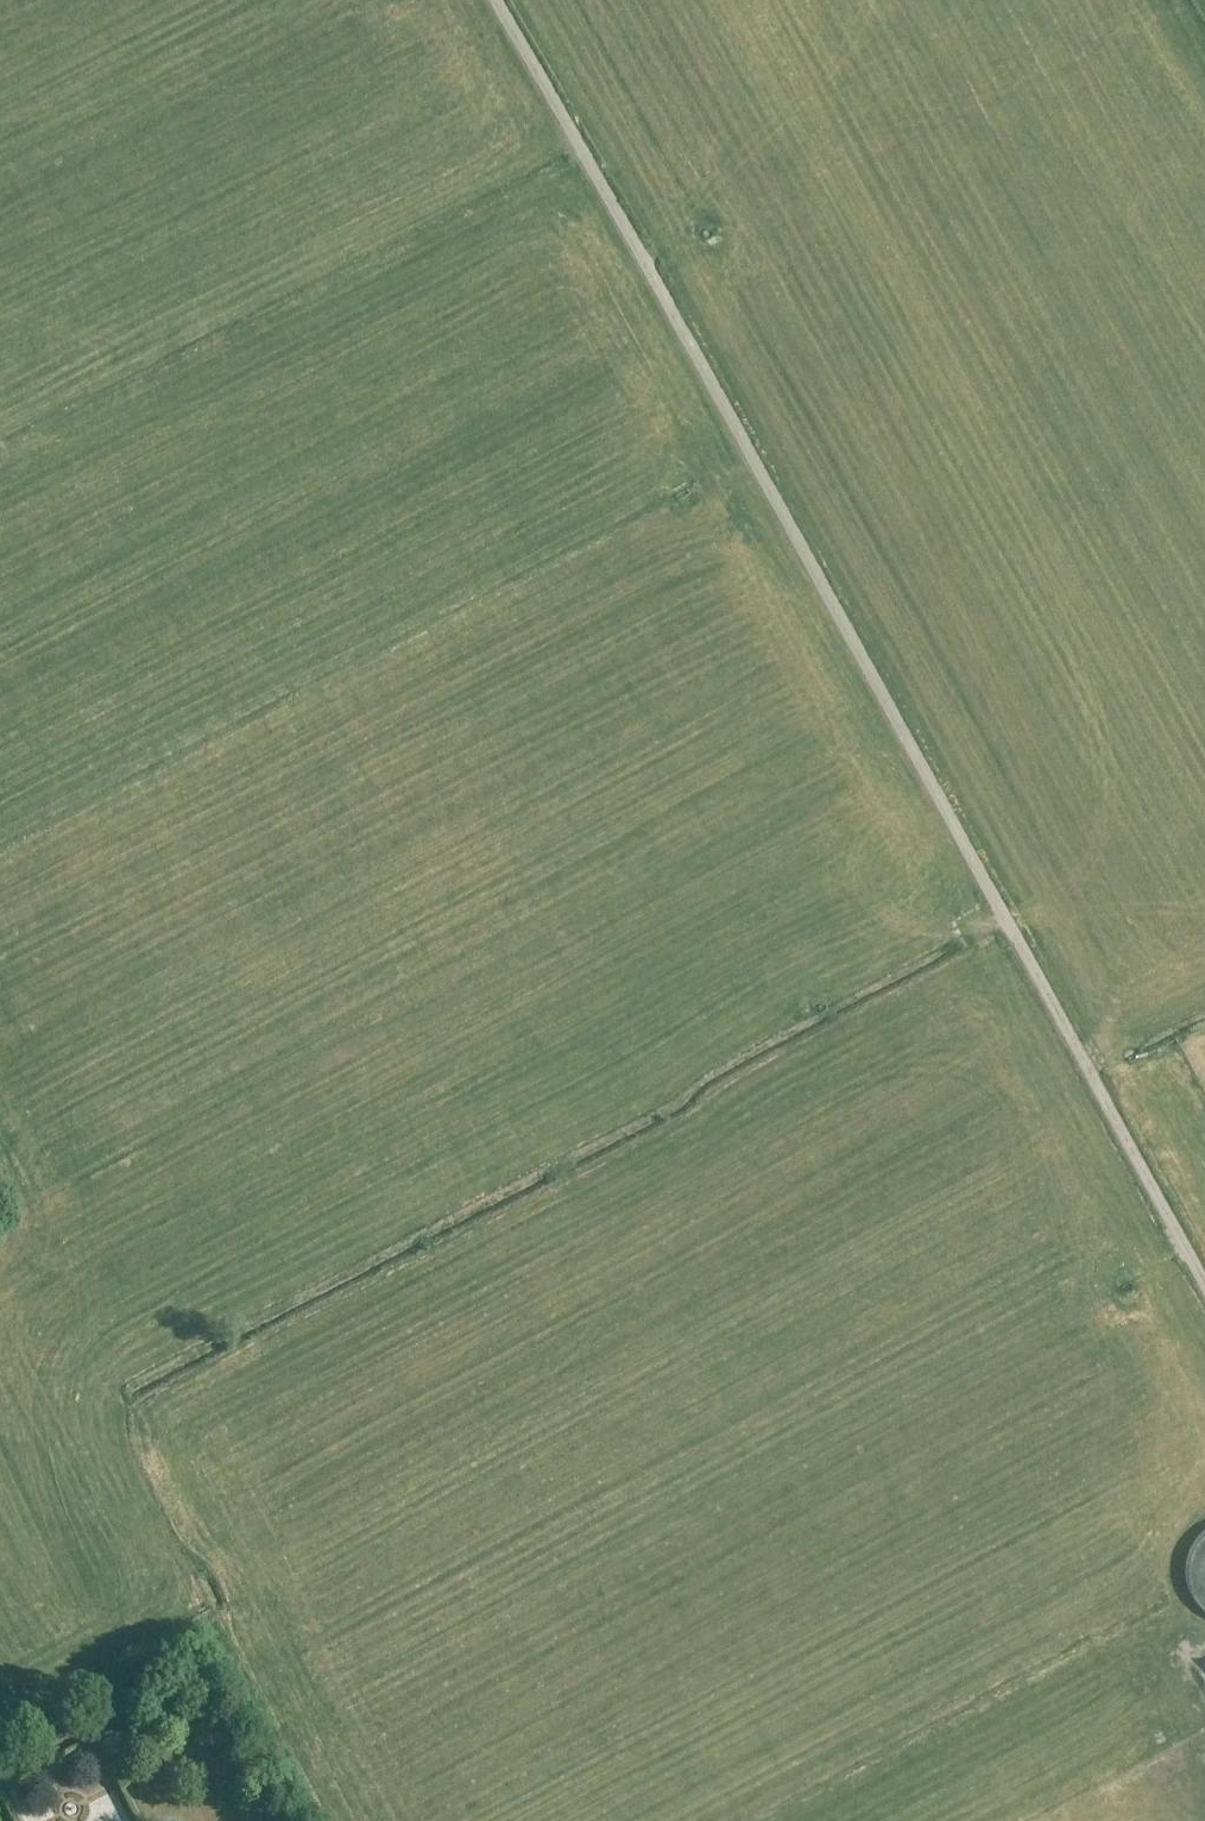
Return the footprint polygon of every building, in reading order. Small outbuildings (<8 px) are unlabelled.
[(1204,1534),(1197,1542),(1191,1551),(1187,1561),(1186,1572),(1186,1582),(1188,1591),(1192,1599),(1196,1607),(1202,1613),(1204,1616),(1204,1534)] [(53,1785),(44,1766),(3,1786),(20,1820),(29,1820),(50,1811),(40,1791),(53,1785)] [(68,1802),(76,1820),(125,1820),(112,1786),(68,1802)]
